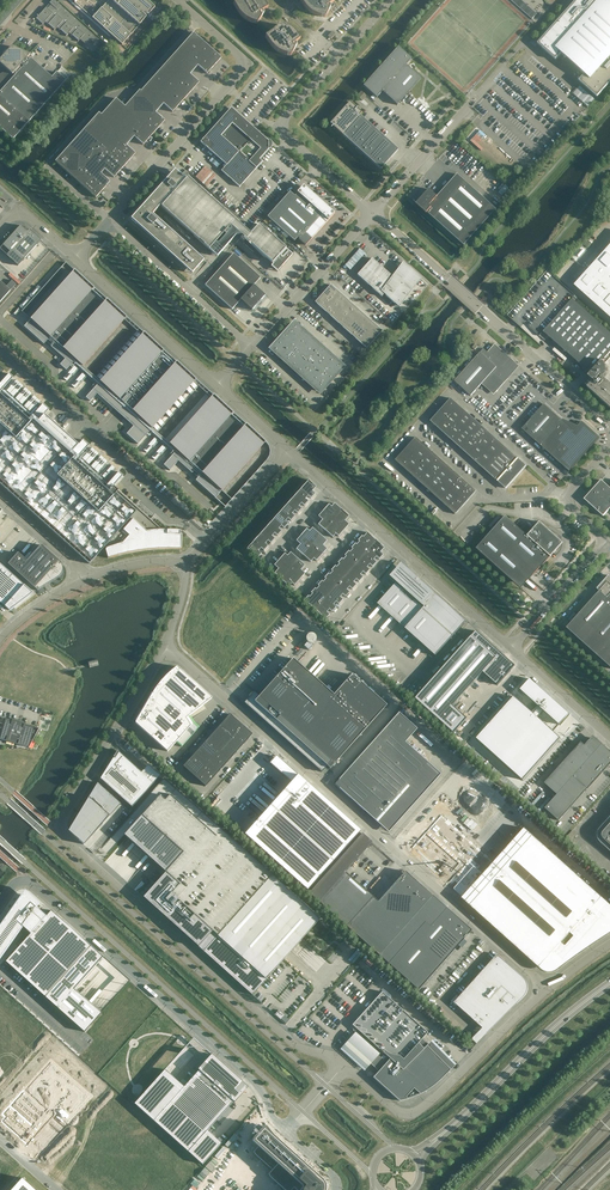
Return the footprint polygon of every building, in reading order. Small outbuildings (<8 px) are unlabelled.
[(35,19),(36,19),(36,18),(43,24),(42,25),(45,22),(48,24),(47,25),(48,25),(48,24),(55,30),(54,30),(54,31),(57,27),(60,30),(59,30),(60,30),(66,35),(66,36),(69,33),(72,35),(71,36),(72,36),(72,35),(78,40),(78,41),(78,42),(80,39),(87,45),(91,40),(94,44),(95,43),(98,39),(98,40),(98,39),(55,0),(51,0),(49,2),(48,2),(51,5),(48,8),(46,7),(35,19)] [(92,18),(108,32),(109,30),(112,33),(110,35),(116,40),(122,45),(155,8),(146,0),(109,0),(92,18)] [(238,0),(233,3),(237,10),(239,13),(241,16),(243,17),(245,19),(247,20),(250,22),(253,22),(257,23),(262,16),(260,13),(268,8),(267,6),(264,2),(262,0),(238,0)] [(329,11),(329,10),(327,7),(334,1),(333,0),(300,0),(305,8),(307,10),(309,12),(313,14),(315,15),(317,16),(323,17),(325,17),(329,11)] [(537,14),(521,0),(511,0),(532,19),(537,14)] [(602,92),(609,82),(609,0),(577,0),(537,44),(556,60),(561,53),(585,74),(579,81),(597,97),(602,92)] [(282,25),(270,33),(265,37),(271,45),(273,47),(275,49),(277,51),(279,52),(282,53),(285,54),(289,55),(291,55),(295,48),(293,45),(300,39),(297,36),(296,34),(294,32),(292,30),(288,28),(285,26),(282,25)] [(193,32),(175,53),(194,70),(198,66),(207,74),(221,58),(193,32)] [(29,54),(12,46),(2,57),(11,65),(7,70),(3,72),(0,74),(0,128),(13,139),(66,80),(57,72),(52,77),(30,58),(28,57),(30,55),(29,54)] [(382,92),(397,105),(421,78),(406,65),(411,59),(407,55),(406,55),(398,48),(364,86),(372,93),(372,94),(376,98),(382,92)] [(194,70),(175,53),(157,73),(185,98),(199,82),(190,74),(194,70)] [(185,98),(157,73),(141,91),(140,90),(139,90),(159,109),(163,104),(172,112),(185,98)] [(159,109),(139,90),(125,106),(116,98),(115,99),(153,133),(165,121),(156,113),(159,109)] [(357,95),(363,99),(367,94),(361,90),(357,95)] [(153,133),(115,99),(101,115),(99,112),(98,113),(130,142),(134,137),(143,145),(153,133)] [(380,169),(398,150),(355,111),(358,107),(357,107),(356,108),(349,102),(330,124),(380,169)] [(265,150),(268,146),(268,141),(233,110),(229,110),(203,139),(203,138),(200,142),(226,165),(221,171),(239,187),(256,168),(262,161),(259,159),(266,151),(265,150)] [(130,142),(98,113),(83,130),(124,166),(135,153),(127,145),(130,142)] [(124,166),(83,130),(69,146),(89,164),(109,183),(110,182),(101,174),(105,169),(114,178),(124,166)] [(89,164),(69,146),(55,161),(75,180),(89,164)] [(109,183),(89,164),(75,180),(96,198),(109,183)] [(206,165),(196,176),(206,186),(216,175),(206,165)] [(185,179),(175,170),(131,219),(192,274),(204,260),(153,214),(185,179)] [(429,189),(416,204),(427,213),(427,212),(464,245),(496,209),(457,174),(437,196),(429,189)] [(290,192),(267,217),(294,241),(297,238),(305,245),(311,239),(334,213),(329,209),(303,186),(294,196),(290,192)] [(21,225),(5,243),(23,260),(41,240),(30,230),(28,232),(21,225)] [(602,310),(609,317),(609,246),(574,285),(602,310)] [(352,270),(366,252),(359,247),(345,265),(352,270)] [(286,249),(271,266),(277,271),(293,254),(286,249)] [(205,285),(232,309),(240,300),(255,313),(268,298),(254,285),(260,278),(233,253),(205,285)] [(392,276),(372,258),(357,275),(382,296),(384,294),(399,307),(422,279),(404,263),(392,276)] [(31,319),(24,326),(44,344),(48,340),(53,344),(51,347),(65,359),(60,365),(66,370),(73,362),(98,384),(86,397),(90,401),(97,394),(133,426),(127,434),(138,444),(150,431),(174,453),(164,465),(166,467),(165,467),(170,470),(176,463),(178,461),(192,473),(194,471),(200,476),(196,480),(201,485),(215,498),(264,444),(72,272),(31,319)] [(574,296),(547,272),(508,317),(520,327),(524,323),(539,336),(543,331),(572,299),(574,296)] [(0,281),(0,302),(10,290),(0,281)] [(331,285),(323,293),(329,299),(337,290),(333,286),(331,285)] [(342,294),(337,290),(329,299),(336,305),(343,296),(342,295),(342,294)] [(329,299),(323,293),(315,302),(317,304),(321,308),(329,299)] [(345,298),(343,296),(336,305),(342,311),(350,302),(345,298)] [(336,305),(329,299),(321,308),(326,312),(328,314),(336,305)] [(593,381),(587,387),(609,408),(609,384),(603,377),(606,374),(605,364),(602,361),(609,352),(609,333),(572,299),(543,331),(590,374),(588,377),(593,381)] [(354,306),(350,302),(342,311),(348,317),(356,308),(354,306)] [(342,311),(336,305),(328,314),(330,315),(330,316),(334,320),(342,311)] [(358,309),(356,308),(348,317),(355,322),(363,313),(358,309)] [(348,317),(342,311),(334,320),(339,324),(341,325),(348,317)] [(367,317),(363,313),(355,322),(361,328),(369,319),(367,318),(367,317)] [(355,322),(348,317),(341,325),(342,327),(347,331),(355,322)] [(371,321),(369,319),(361,328),(368,334),(376,325),(371,321)] [(361,328),(355,322),(347,331),(351,335),(353,337),(361,328)] [(274,352),(316,389),(317,391),(319,391),(321,391),(323,390),(324,389),(340,371),(342,369),(342,367),(341,364),(340,362),(299,325),(297,324),(295,324),(293,324),(292,324),(290,326),(274,344),(273,345),(272,347),(272,349),(273,351),(274,352)] [(380,329),(376,325),(368,334),(374,340),(382,331),(380,329)] [(368,334),(361,328),(353,337),(355,339),(360,343),(368,334)] [(374,340),(368,334),(360,343),(364,347),(366,348),(374,340)] [(484,349),(454,381),(471,396),(482,383),(491,392),(497,392),(519,366),(495,344),(487,352),(484,349)] [(13,377),(9,373),(0,384),(0,392),(13,377)] [(89,564),(105,547),(107,549),(108,558),(110,558),(114,557),(117,556),(121,555),(124,554),(127,553),(130,553),(133,552),(136,551),(140,551),(143,550),(147,550),(151,550),(154,549),(157,549),(161,549),(164,549),(169,549),(169,547),(180,547),(180,531),(162,530),(113,486),(123,475),(119,472),(104,488),(74,462),(89,445),(83,440),(78,445),(44,415),(49,409),(43,404),(28,420),(0,395),(0,484),(89,564)] [(451,398),(430,421),(506,488),(526,466),(451,398)] [(544,404),(541,407),(522,429),(569,471),(600,437),(582,421),(578,426),(563,419),(562,420),(544,404)] [(395,460),(456,514),(476,491),(416,437),(395,460)] [(316,487),(309,480),(247,549),(257,558),(261,554),(258,551),(261,548),(264,551),(268,546),(265,544),(268,541),(271,543),(275,539),(272,536),(274,533),(277,536),(281,531),(278,529),(281,526),(284,528),(288,524),(285,521),(288,518),(291,521),(295,516),(292,514),(295,511),(298,513),(302,509),(299,506),(301,503),(304,506),(308,501),(305,499),(308,496),(311,498),(315,494),(312,491),(316,487)] [(601,480),(589,494),(588,494),(584,499),(584,498),(584,499),(589,503),(589,504),(589,503),(603,516),(609,508),(609,488),(601,480)] [(221,502),(226,505),(231,498),(223,492),(220,496),(223,498),(221,502)] [(345,521),(349,516),(342,510),(334,503),(331,507),(328,504),(318,516),(322,520),(318,525),(324,530),(333,537),(336,534),(338,536),(349,524),(345,521)] [(9,516),(0,528),(4,531),(12,518),(9,516)] [(505,516),(476,549),(514,582),(523,572),(530,578),(553,553),(556,556),(559,552),(561,550),(562,546),(563,543),(562,540),(561,538),(559,535),(558,534),(555,532),(549,528),(548,530),(537,521),(539,523),(527,536),(505,516)] [(323,545),(327,541),(320,535),(312,528),(309,531),(306,529),(296,541),(300,544),(296,549),(303,555),(311,562),(314,559),(316,561),(327,549),(323,545)] [(380,552),(384,548),(367,532),(363,537),(362,536),(358,540),(359,541),(356,544),(355,543),(351,548),(352,549),(350,552),(348,551),(344,555),(346,556),(343,559),(341,558),(337,563),(339,564),(336,567),(335,566),(331,570),(332,571),(329,574),(328,573),(324,578),(325,579),(323,582),(321,581),(317,585),(319,586),(316,589),(315,588),(311,593),(312,594),(309,597),(308,596),(304,600),(325,619),(329,615),(326,612),(329,609),(332,612),(336,607),(333,605),(336,602),(339,604),(343,600),(340,597),(343,594),(345,597),(349,592),(346,590),(349,587),(352,589),(356,585),(353,582),(356,579),(359,582),(363,577),(360,575),(363,572),(366,574),(370,570),(367,567),(369,564),(372,567),(376,563),(373,560),(376,557),(379,559),(383,555),(380,552)] [(18,553),(8,564),(37,591),(45,585),(49,583),(59,577),(60,576),(61,575),(61,574),(62,573),(62,572),(63,571),(63,570),(63,569),(63,568),(63,566),(62,565),(62,564),(61,563),(60,562),(59,561),(41,545),(27,561),(18,553)] [(278,569),(274,573),(289,586),(292,583),(294,585),(305,574),(301,570),(305,565),(298,559),(290,552),(287,556),(284,553),(274,565),(278,569)] [(8,609),(9,610),(13,606),(14,607),(31,595),(33,594),(33,593),(0,564),(0,602),(8,609)] [(408,569),(378,604),(436,656),(466,622),(408,569)] [(602,659),(609,667),(609,576),(609,575),(597,589),(598,589),(597,590),(599,592),(566,628),(602,659)] [(511,670),(515,666),(479,633),(476,631),(416,699),(455,733),(468,719),(453,706),(483,672),(498,685),(511,671),(511,670)] [(312,642),(315,642),(316,633),(307,633),(306,647),(312,647),(312,642)] [(98,658),(88,661),(90,667),(99,665),(98,658)] [(259,716),(322,772),(327,766),(330,769),(386,705),(352,674),(333,695),(293,658),(255,702),(257,706),(257,713),(258,714),(259,716)] [(178,667),(177,667),(171,671),(166,676),(161,681),(157,686),(153,692),(150,697),(151,697),(146,705),(135,723),(151,737),(161,746),(167,751),(177,741),(182,746),(197,729),(193,726),(192,725),(187,717),(212,698),(178,667)] [(514,696),(476,738),(523,780),(561,738),(538,717),(544,711),(559,725),(569,714),(550,697),(547,694),(543,690),(530,679),(520,690),(538,705),(532,712),(514,696)] [(375,820),(376,819),(427,762),(401,738),(413,725),(399,712),(335,784),(375,820)] [(231,714),(183,766),(205,786),(252,734),(231,714)] [(0,717),(0,739),(29,747),(39,729),(0,717)] [(609,763),(609,751),(596,739),(595,740),(593,738),(586,746),(581,742),(544,783),(557,794),(545,808),(559,820),(609,763)] [(146,776),(118,751),(103,773),(114,783),(110,787),(132,807),(160,775),(153,768),(146,776)] [(291,782),(244,834),(307,890),(307,891),(360,831),(309,785),(280,759),(279,759),(279,758),(272,765),(273,766),(291,782)] [(404,835),(399,841),(539,967),(553,952),(563,961),(592,928),(596,931),(601,928),(596,924),(601,919),(597,915),(598,914),(596,912),(594,913),(591,910),(602,897),(461,772),(447,787),(432,804),(420,818),(410,829),(404,835)] [(164,778),(101,848),(107,853),(124,835),(166,872),(144,896),(143,897),(168,919),(185,935),(203,951),(272,875),(205,816),(164,778)] [(121,803),(115,798),(98,783),(97,782),(72,825),(69,829),(68,830),(73,835),(75,837),(84,844),(121,803)] [(602,833),(602,835),(602,837),(604,839),(609,844),(609,824),(602,833)] [(388,963),(441,904),(437,900),(405,871),(394,883),(378,901),(345,872),(372,842),(362,833),(309,893),(314,897),(346,926),(379,955),(388,963)] [(375,897),(379,900),(400,876),(396,873),(375,897)] [(320,919),(272,875),(203,951),(252,994),(320,919)] [(142,887),(144,884),(142,881),(134,889),(136,891),(137,889),(138,889),(139,888),(140,888),(141,886),(142,887)] [(0,926),(0,958),(23,926),(30,933),(5,961),(84,1032),(101,1013),(75,989),(103,957),(51,910),(46,916),(43,919),(34,911),(36,908),(22,895),(0,926)] [(388,963),(389,964),(418,990),(471,930),(441,904),(388,963)] [(313,951),(313,969),(320,969),(320,962),(326,962),(326,957),(319,957),(319,951),(313,951)] [(483,1028),(482,1029),(487,1034),(524,997),(526,994),(527,993),(528,990),(528,988),(528,986),(527,983),(526,981),(525,979),(498,954),(454,1000),(483,1028)] [(344,1046),(343,1048),(365,1068),(369,1063),(379,1071),(373,1077),(399,1101),(404,1100),(408,1099),(416,1096),(419,1094),(423,1092),(428,1089),(432,1087),(435,1084),(438,1081),(441,1079),(453,1067),(444,1058),(446,1056),(438,1049),(437,1051),(428,1042),(426,1043),(422,1039),(428,1032),(382,991),(352,1025),(360,1031),(356,1035),(354,1034),(347,1042),(346,1040),(343,1044),(344,1046)] [(276,1013),(286,1022),(289,1019),(279,1009),(276,1013)] [(40,1017),(54,1028),(57,1023),(43,1013),(40,1017)] [(0,1083),(0,1116),(19,1134),(45,1107),(58,1119),(90,1085),(38,1039),(0,1083)] [(165,1069),(134,1103),(155,1122),(202,1164),(218,1147),(222,1143),(209,1131),(207,1130),(234,1101),(235,1102),(239,1097),(243,1093),(242,1092),(248,1087),(245,1085),(243,1083),(243,1082),(231,1071),(218,1059),(211,1054),(204,1062),(203,1064),(202,1065),(198,1069),(199,1070),(189,1080),(183,1074),(177,1081),(165,1069)] [(252,1140),(259,1146),(254,1151),(274,1168),(269,1173),(287,1189),(290,1189),(291,1189),(325,1189),(322,1187),(325,1184),(322,1181),(323,1180),(271,1134),(272,1133),(269,1131),(265,1126),(252,1140)] [(22,1178),(11,1189),(36,1189),(22,1178)]
